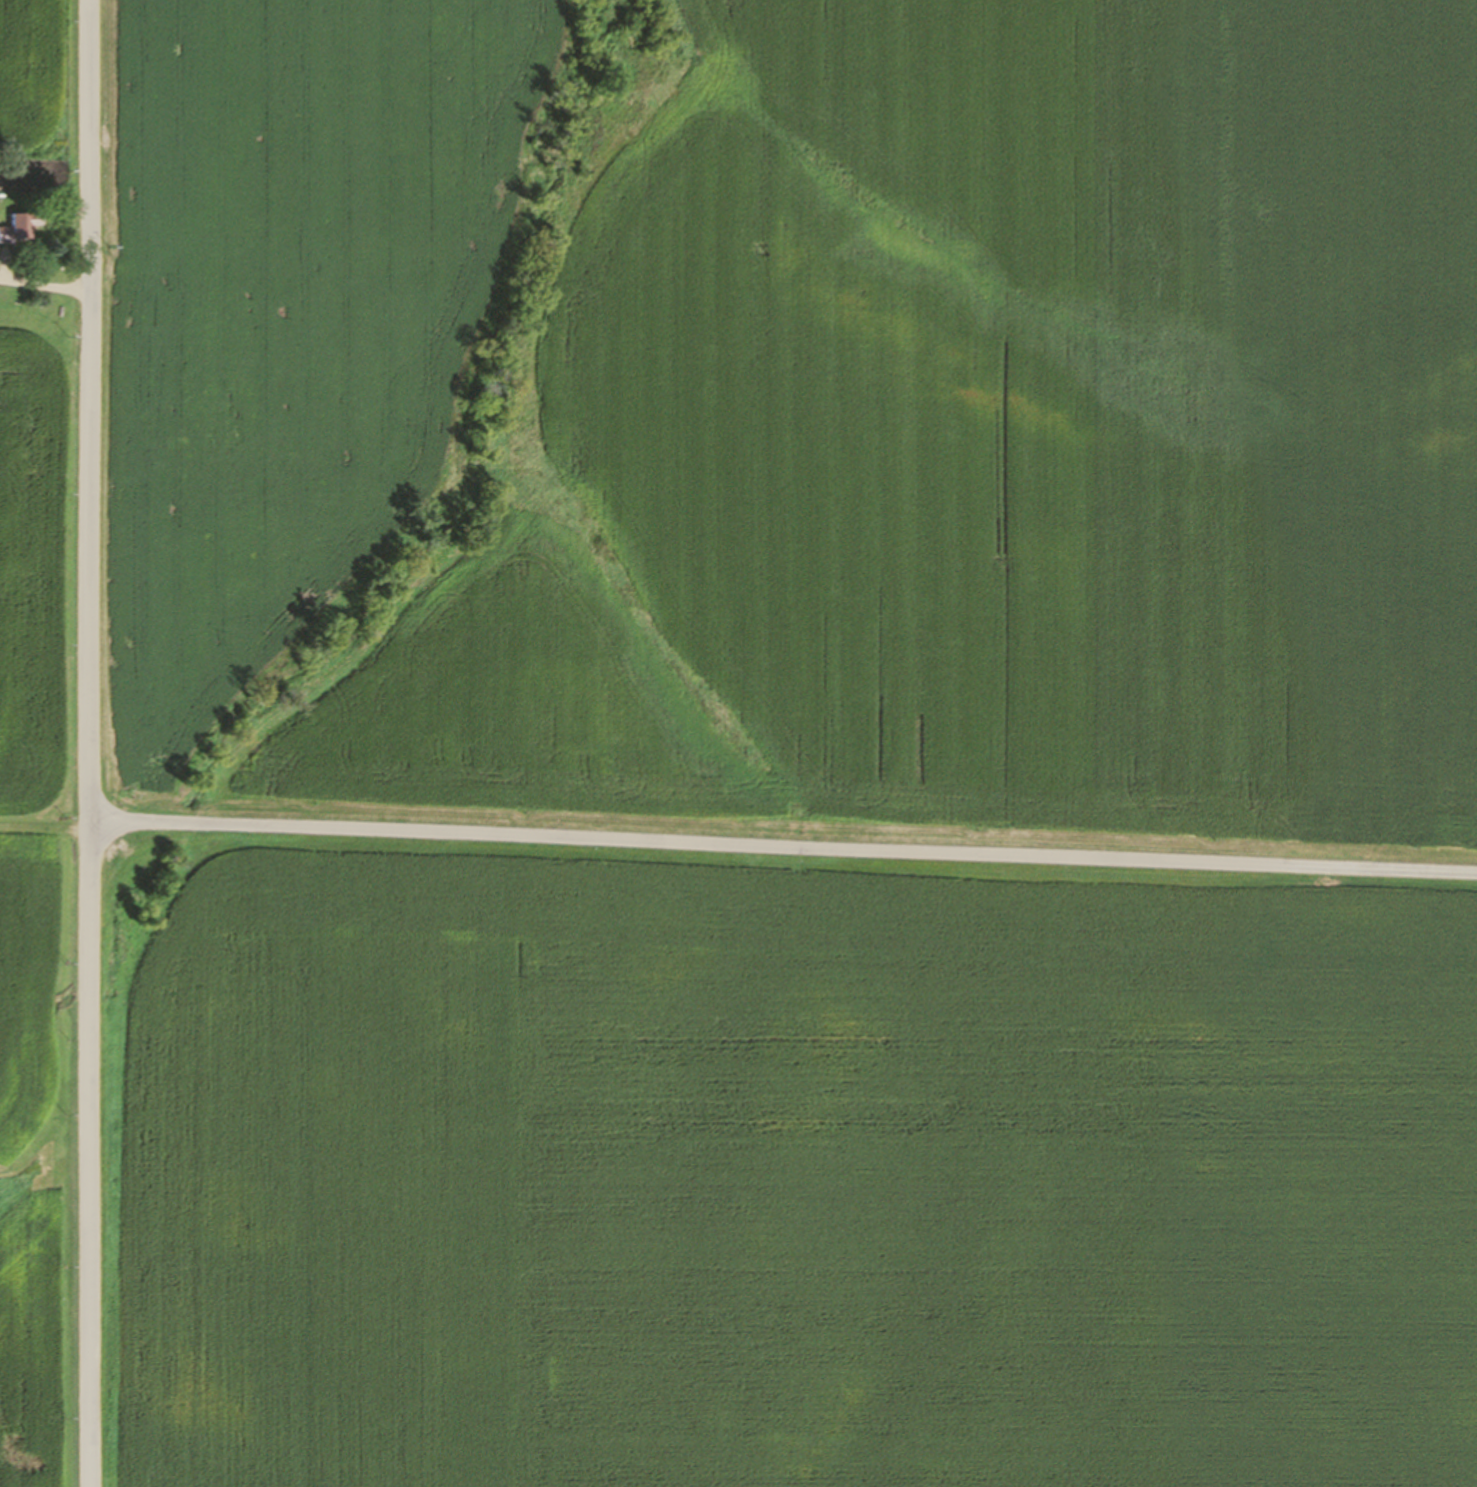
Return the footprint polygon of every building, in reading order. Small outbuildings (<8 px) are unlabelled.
[(30,242),(31,225),(41,226),(41,214),(11,214),(11,227),(0,226),(0,241),(30,242)]
